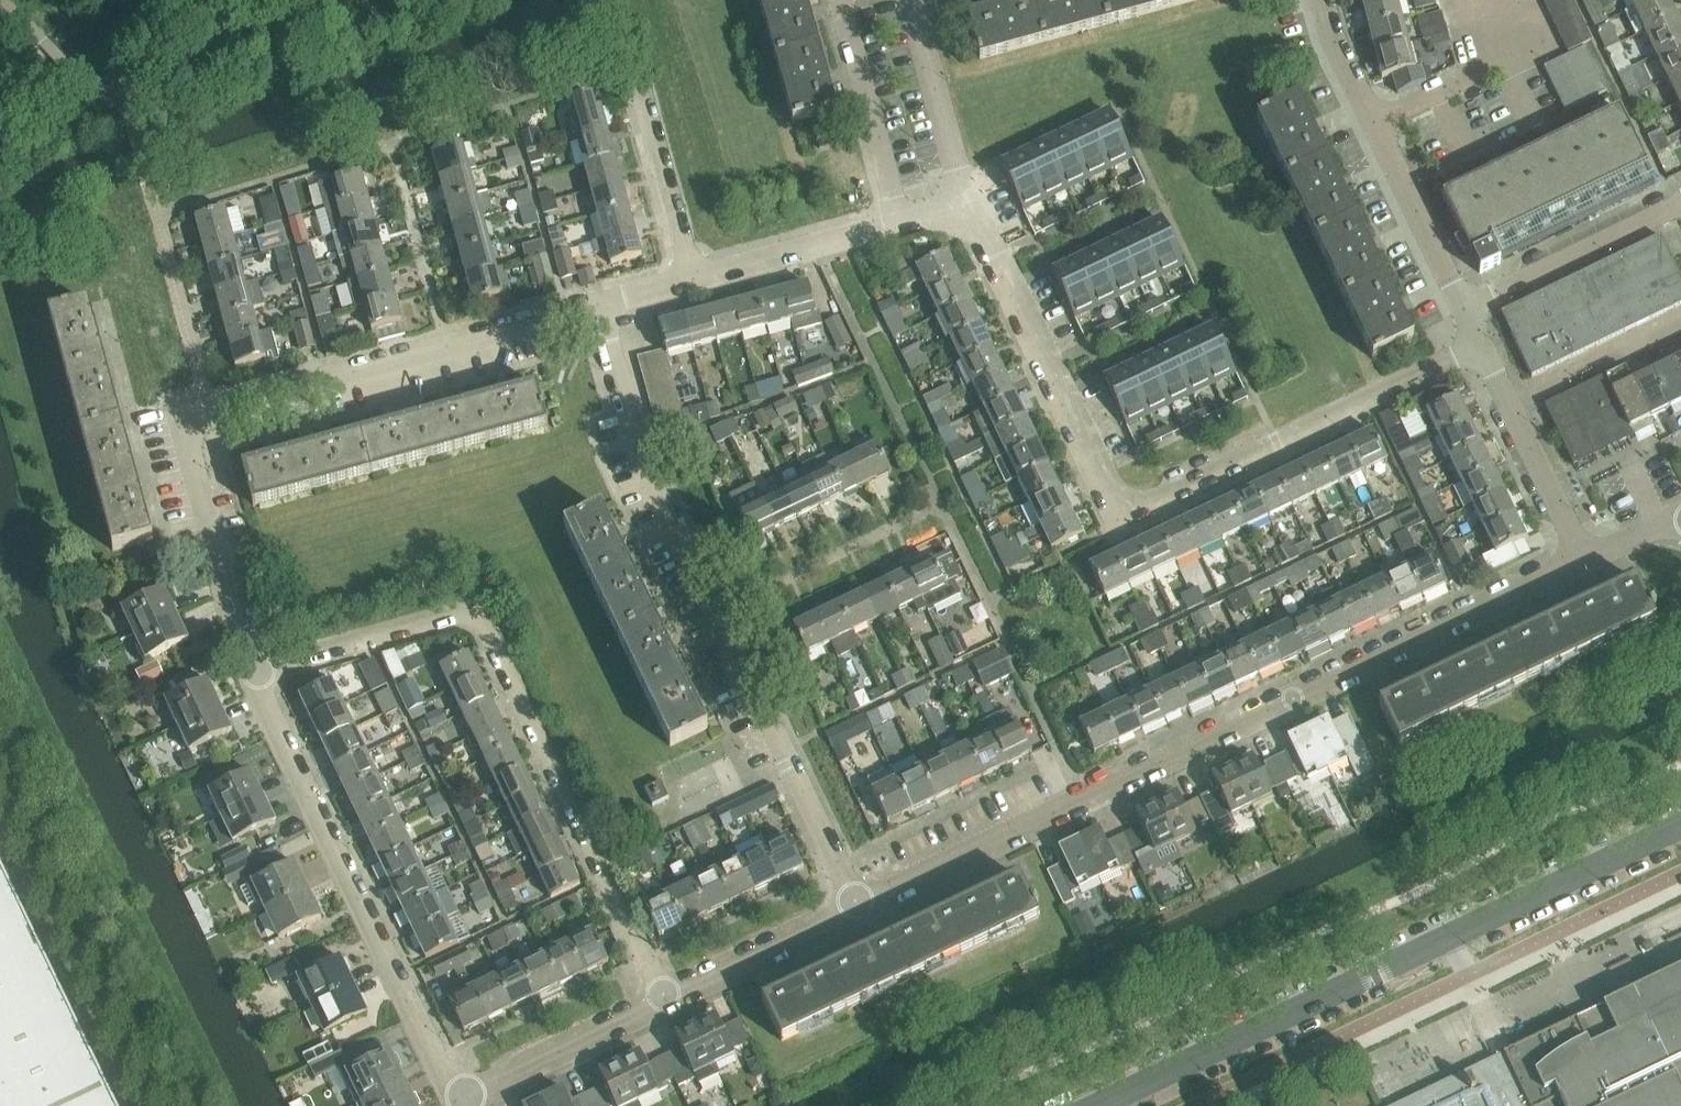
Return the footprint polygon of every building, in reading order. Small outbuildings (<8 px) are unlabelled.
[(775,61),(819,49),(805,0),(758,0),(775,61)] [(1033,0),(1032,0),(968,18),(980,61),(1045,43),(1033,0)] [(1045,43),(1109,26),(1102,0),(1033,0),(1045,43)] [(1109,26),(1173,8),(1171,0),(1102,0),(1109,26)] [(1173,8),(1203,0),(1171,0),(1173,8)] [(1362,4),(1368,29),(1402,20),(1397,0),(1378,0),(1362,4)] [(1417,11),(1435,6),(1433,0),(1414,0),(1417,11)] [(1551,18),(1574,6),(1571,0),(1556,0),(1545,6),(1551,18)] [(1583,5),(1592,23),(1606,17),(1598,0),(1593,0),(1583,5)] [(1634,10),(1625,14),(1636,38),(1645,34),(1676,19),(1666,0),(1654,0),(1634,10)] [(1634,10),(1654,0),(1629,0),(1634,10)] [(1551,18),(1556,29),(1580,18),(1574,6),(1551,18)] [(1419,21),(1424,41),(1424,42),(1431,40),(1447,35),(1441,15),(1419,21)] [(1556,29),(1562,41),(1586,30),(1580,18),(1556,29)] [(1645,34),(1656,58),(1680,46),(1680,30),(1676,19),(1645,34)] [(1402,20),(1368,29),(1375,55),(1409,45),(1402,20)] [(1611,28),(1597,34),(1606,52),(1620,46),(1611,28)] [(1592,43),(1586,30),(1562,41),(1568,54),(1592,43)] [(1447,35),(1431,40),(1433,49),(1449,44),(1447,35)] [(1409,45),(1375,55),(1382,80),(1416,71),(1409,45)] [(1620,46),(1606,52),(1615,72),(1629,65),(1620,46)] [(1656,58),(1668,81),(1680,75),(1680,46),(1656,58)] [(819,49),(775,61),(793,126),(837,114),(819,49)] [(1585,49),(1544,69),(1565,113),(1607,93),(1585,49)] [(1668,81),(1679,105),(1680,104),(1680,75),(1668,81)] [(1638,84),(1625,91),(1629,100),(1643,93),(1638,84)] [(1643,93),(1629,100),(1634,110),(1647,103),(1643,93)] [(571,118),(577,143),(608,134),(601,109),(597,110),(593,97),(568,104),(571,117),(571,118)] [(1257,120),(1286,180),(1326,161),(1297,100),(1257,120)] [(1442,198),(1462,239),(1471,257),(1472,257),(1480,274),(1479,275),(1480,276),(1500,266),(1500,265),(1499,265),(1499,264),(1655,189),(1647,172),(1648,171),(1620,112),(1442,198)] [(1111,116),(1089,127),(1109,168),(1131,158),(1111,116)] [(1089,127),(1067,137),(1087,179),(1109,168),(1089,127)] [(536,132),(524,135),(522,136),(528,156),(542,153),(536,132)] [(1661,132),(1648,138),(1652,147),(1666,141),(1661,132)] [(454,133),(446,135),(450,147),(457,145),(454,133)] [(608,134),(577,143),(584,167),(615,159),(608,134)] [(1067,137),(1046,147),(1066,189),(1087,179),(1067,137)] [(1666,141),(1652,147),(1657,157),(1670,150),(1666,141)] [(825,142),(818,144),(820,151),(826,149),(825,142)] [(463,147),(432,155),(439,180),(470,172),(476,170),(474,162),(468,164),(463,147)] [(1046,147),(1024,158),(1044,199),(1066,189),(1046,147)] [(503,153),(506,162),(519,159),(517,149),(503,153)] [(542,153),(528,156),(530,165),(544,162),(542,153)] [(1024,158),(1002,168),(1022,210),(1044,199),(1024,158)] [(519,159),(506,162),(508,171),(522,168),(519,159)] [(615,159),(584,167),(591,192),(622,184),(615,159)] [(1326,161),(1286,180),(1315,240),(1355,221),(1326,161)] [(470,172),(439,180),(446,205),(477,197),(470,172)] [(331,183),(318,186),(325,212),(326,211),(338,208),(368,200),(361,175),(331,183)] [(1140,177),(1128,183),(1132,191),(1144,185),(1140,177)] [(622,184),(591,192),(598,217),(628,208),(622,184)] [(296,192),(283,196),(289,222),(303,218),(296,192)] [(515,196),(519,212),(533,208),(529,192),(515,196)] [(1109,192),(1097,198),(1100,206),(1112,200),(1109,192)] [(553,193),(539,196),(541,206),(555,202),(553,193)] [(477,197),(446,205),(453,230),(483,221),(495,218),(488,194),(477,197)] [(1097,198),(1085,204),(1089,212),(1100,206),(1097,198)] [(338,208),(326,211),(333,236),(344,233),(375,225),(368,200),(338,208)] [(275,201),(261,205),(267,228),(281,224),(275,201)] [(555,202),(541,206),(544,215),(558,211),(555,202)] [(533,208),(519,212),(524,229),(538,225),(533,208)] [(628,208),(598,217),(604,241),(635,233),(628,208)] [(195,220),(202,245),(233,237),(226,212),(195,220)] [(1066,213),(1054,219),(1058,227),(1070,221),(1066,213)] [(303,218),(289,222),(292,231),(306,227),(303,218)] [(1054,219),(1042,225),(1046,232),(1058,227),(1054,219)] [(483,221),(453,230),(460,254),(490,246),(483,221)] [(1355,221),(1315,240),(1343,300),(1384,280),(1355,221)] [(1163,223),(1140,234),(1160,276),(1183,265),(1163,223)] [(281,224),(267,228),(270,237),(284,233),(281,224)] [(344,233),(333,236),(340,261),(351,257),(382,249),(375,225),(344,233)] [(635,233),(604,241),(592,245),(595,256),(607,253),(611,267),(642,258),(635,233)] [(1140,234),(1119,244),(1139,286),(1160,276),(1140,234)] [(233,237),(202,245),(209,270),(239,262),(233,237)] [(1620,257),(1651,322),(1680,307),(1680,280),(1660,237),(1620,257)] [(566,242),(552,245),(555,255),(568,251),(566,242)] [(542,243),(522,248),(526,262),(533,261),(546,257),(542,243)] [(1119,244),(1098,255),(1118,296),(1139,286),(1119,244)] [(490,246),(460,254),(466,279),(497,270),(490,246)] [(351,257),(340,261),(343,273),(355,270),(358,282),(389,274),(382,249),(351,257)] [(922,250),(893,264),(906,289),(921,282),(928,294),(959,279),(948,255),(929,264),(922,250)] [(568,251),(555,255),(561,280),(575,276),(568,251)] [(1098,255),(1076,265),(1096,307),(1118,296),(1098,255)] [(546,257),(533,261),(539,285),(553,282),(546,257)] [(1620,257),(1580,276),(1612,341),(1651,322),(1620,257)] [(314,258),(300,262),(303,271),(317,267),(314,258)] [(239,262),(209,270),(215,295),(246,286),(239,262)] [(278,267),(281,277),(294,273),(292,264),(278,267)] [(1076,265),(1054,276),(1073,317),(1096,307),(1076,265)] [(317,267),(303,271),(308,289),(322,286),(317,267)] [(497,270),(466,279),(473,304),(504,296),(497,270)] [(592,270),(578,274),(582,288),(595,284),(592,270)] [(294,273),(281,277),(283,286),(297,282),(294,273)] [(358,282),(348,285),(355,309),(365,307),(395,298),(389,274),(358,282)] [(1580,276),(1541,295),(1572,360),(1612,341),(1580,276)] [(959,279),(928,294),(939,318),(970,303),(959,279)] [(1384,280),(1343,300),(1373,361),(1413,341),(1384,280)] [(246,286),(215,295),(222,319),(253,311),(265,307),(258,283),(246,286)] [(782,292),(791,323),(794,335),(823,327),(819,314),(816,315),(808,285),(782,292)] [(1191,285),(1179,291),(1183,298),(1195,293),(1191,285)] [(782,292),(758,299),(766,330),(791,323),(782,292)] [(1572,360),(1541,295),(1500,314),(1532,380),(1572,360)] [(325,296),(311,300),(316,320),(330,316),(325,296)] [(395,298),(365,307),(371,332),(372,332),(375,345),(405,336),(402,324),(395,298)] [(766,330),(758,299),(733,306),(742,336),(766,330)] [(1160,300),(1148,306),(1152,313),(1164,308),(1160,300)] [(893,301),(878,308),(882,316),(897,309),(893,301)] [(970,303),(939,318),(950,341),(982,326),(970,303)] [(49,316),(65,376),(105,365),(89,305),(49,316)] [(733,306),(709,312),(717,343),(742,336),(733,306)] [(1148,306),(1136,311),(1140,319),(1152,313),(1148,306)] [(897,309),(882,316),(886,325),(901,318),(897,309)] [(253,311),(222,319),(229,344),(259,335),(253,311)] [(709,312),(684,319),(692,350),(717,343),(709,312)] [(292,317),(294,326),(308,322),(305,313),(292,317)] [(330,316),(316,320),(323,345),(337,341),(330,316)] [(692,350),(684,319),(659,326),(667,357),(692,350)] [(839,320),(826,326),(838,351),(851,344),(839,320)] [(1117,320),(1105,326),(1109,334),(1121,328),(1117,320)] [(308,322),(294,326),(301,351),(315,348),(308,322)] [(982,326),(950,341),(961,364),(993,349),(982,326)] [(1105,326),(1093,332),(1097,340),(1109,334),(1105,326)] [(1214,331),(1192,342),(1212,383),(1234,372),(1214,331)] [(272,332),(259,335),(229,344),(236,369),(265,361),(266,366),(280,362),(272,332)] [(1192,342),(1171,352),(1191,394),(1212,383),(1192,342)] [(915,347),(901,354),(905,363),(920,356),(915,347)] [(993,349),(961,364),(973,388),(1004,373),(993,349)] [(637,359),(641,372),(669,365),(665,352),(637,359)] [(1171,352),(1149,362),(1169,404),(1191,394),(1171,352)] [(920,356),(905,363),(909,371),(924,364),(920,356)] [(1672,364),(1680,384),(1680,360),(1672,364)] [(1149,362),(1128,373),(1148,414),(1169,404),(1149,362)] [(1652,374),(1669,410),(1680,405),(1680,384),(1672,364),(1652,374)] [(105,365),(65,376),(81,434),(121,424),(105,365)] [(669,365),(641,372),(645,385),(672,378),(669,365)] [(813,368),(804,371),(807,384),(816,382),(813,368)] [(1625,369),(1605,378),(1634,438),(1654,428),(1650,420),(1632,384),(1632,383),(1625,369)] [(794,373),(798,387),(807,384),(804,371),(794,373)] [(1004,373),(973,388),(984,411),(1015,396),(1004,373)] [(1128,373),(1105,383),(1125,425),(1148,414),(1128,373)] [(1632,383),(1632,384),(1650,420),(1669,410),(1652,374),(1632,383)] [(672,378),(645,385),(648,398),(676,391),(672,378)] [(1605,378),(1545,407),(1574,467),(1634,438),(1605,378)] [(764,386),(756,388),(759,402),(768,400),(764,386)] [(537,387),(477,403),(489,444),(548,428),(537,387)] [(830,387),(821,391),(827,403),(835,400),(830,387)] [(1445,387),(1412,403),(1419,419),(1427,415),(1438,438),(1470,423),(1458,398),(1452,401),(1445,387)] [(747,391),(750,405),(759,402),(756,388),(747,391)] [(695,389),(678,393),(680,402),(697,398),(695,389)] [(676,391),(648,398),(651,411),(679,403),(676,391)] [(821,391),(813,394),(819,407),(827,403),(821,391)] [(1243,392),(1231,398),(1235,406),(1247,400),(1243,392)] [(938,393),(923,401),(927,410),(942,402),(938,393)] [(1015,396),(984,411),(995,435),(1027,419),(1015,396)] [(942,402),(927,410),(932,418),(946,411),(942,402)] [(477,403),(419,419),(430,460),(489,444),(477,403)] [(679,403),(651,411),(655,424),(683,416),(679,403)] [(717,404),(708,406),(712,420),(720,417),(717,404)] [(782,404),(773,408),(779,421),(788,417),(782,404)] [(698,409),(702,422),(712,420),(708,406),(698,409)] [(1212,407),(1200,413),(1204,421),(1216,415),(1212,407)] [(773,408),(765,412),(771,425),(779,421),(773,408)] [(763,413),(755,417),(761,431),(769,427),(763,413)] [(1200,413),(1188,419),(1192,427),(1204,421),(1200,413)] [(683,416),(655,424),(658,437),(686,429),(683,416)] [(419,419),(360,436),(371,476),(430,460),(419,419)] [(1027,419),(995,435),(1006,458),(1038,443),(1027,419)] [(1674,420),(1666,424),(1673,438),(1680,434),(1674,420)] [(733,422),(725,426),(731,439),(740,434),(733,422)] [(1470,423),(1438,438),(1449,461),(1481,446),(1470,423)] [(121,424),(81,434),(97,493),(137,482),(121,424)] [(1402,425),(1387,433),(1399,457),(1414,449),(1402,425)] [(725,426),(709,433),(716,446),(731,439),(725,426)] [(1169,428),(1157,434),(1161,442),(1173,436),(1169,428)] [(1372,432),(1348,444),(1363,475),(1387,464),(1372,432)] [(1157,434),(1145,440),(1149,447),(1161,442),(1157,434)] [(360,436),(302,451),(313,492),(371,476),(360,436)] [(710,437),(691,446),(698,460),(717,451),(710,437)] [(961,440),(946,448),(950,456),(965,449),(961,440)] [(1006,458),(996,463),(1007,486),(1018,481),(1049,466),(1038,443),(1006,458)] [(1348,444),(1324,455),(1339,486),(1363,475),(1348,444)] [(877,446),(853,458),(867,486),(891,475),(877,446)] [(1481,446),(1449,461),(1461,484),(1492,469),(1481,446)] [(965,449),(950,456),(954,465),(969,457),(965,449)] [(1414,449),(1399,457),(1403,465),(1418,458),(1414,449)] [(313,492),(302,451),(242,468),(253,508),(313,492)] [(1324,455),(1301,466),(1316,498),(1339,486),(1324,455)] [(825,457),(802,468),(807,480),(821,508),(844,497),(830,469),(825,457)] [(853,458),(830,469),(844,497),(867,486),(853,458)] [(1049,466),(1018,481),(1029,505),(1060,490),(1049,466)] [(1301,466),(1278,477),(1293,509),(1316,498),(1301,466)] [(1492,469),(1461,484),(1472,508),(1503,493),(1492,469)] [(1278,477),(1254,489),(1269,520),(1293,509),(1278,477)] [(807,480),(784,491),(798,519),(821,508),(807,480)] [(137,482),(97,493),(113,553),(153,542),(137,482)] [(983,487),(968,494),(973,503),(988,496),(983,487)] [(1417,495),(1421,504),(1436,496),(1432,488),(1417,495)] [(1254,489),(1231,500),(1246,531),(1269,520),(1254,489)] [(1060,490),(1029,505),(1040,528),(1071,513),(1060,490)] [(784,491),(762,502),(775,530),(798,519),(784,491)] [(1503,493),(1472,508),(1483,531),(1515,516),(1503,493)] [(988,496),(973,503),(977,512),(992,504),(988,496)] [(1440,505),(1436,496),(1421,504),(1425,512),(1440,505)] [(1385,499),(1377,503),(1384,518),(1392,514),(1385,499)] [(1231,500),(1208,511),(1223,542),(1246,531),(1231,500)] [(775,530),(762,502),(738,513),(752,542),(775,530)] [(1368,507),(1375,522),(1384,518),(1377,503),(1368,507)] [(564,528),(591,583),(628,565),(602,510),(564,528)] [(1208,511),(1184,522),(1199,554),(1223,542),(1208,511)] [(1040,528),(1029,533),(1034,545),(1045,539),(1052,552),(1083,537),(1071,513),(1040,528)] [(1494,555),(1482,560),(1490,575),(1519,561),(1512,547),(1526,540),(1515,516),(1483,531),(1494,555)] [(1395,520),(1387,524),(1394,539),(1403,535),(1395,520)] [(1184,522),(1161,534),(1176,565),(1199,554),(1184,522)] [(1339,522),(1330,526),(1337,541),(1346,537),(1339,522)] [(1387,524),(1378,529),(1386,543),(1394,539),(1387,524)] [(1322,530),(1329,545),(1337,541),(1330,526),(1322,530)] [(1451,526),(1435,533),(1443,550),(1459,543),(1451,526)] [(1403,535),(1394,539),(1408,568),(1407,568),(1423,599),(1447,588),(1432,556),(1420,561),(1407,533),(1403,535)] [(991,541),(995,549),(1010,542),(1006,534),(991,541)] [(1161,534),(1138,545),(1153,576),(1176,565),(1161,534)] [(1010,542),(995,549),(1005,571),(1029,560),(1018,538),(1010,542)] [(1349,543),(1340,547),(1347,562),(1356,558),(1349,543)] [(1459,543),(1443,550),(1454,573),(1469,566),(1459,543)] [(1292,544),(1283,548),(1290,563),(1299,559),(1292,544)] [(1138,545),(1114,556),(1129,587),(1153,576),(1138,545)] [(1340,547),(1332,551),(1339,566),(1347,562),(1340,547)] [(1275,552),(1282,567),(1290,563),(1283,548),(1275,552)] [(932,561),(909,572),(927,611),(928,613),(929,612),(957,599),(959,593),(955,585),(963,581),(950,553),(932,561)] [(1129,587),(1114,556),(1090,568),(1105,599),(1129,587)] [(1302,565),(1293,569),(1300,584),(1309,580),(1307,575),(1322,568),(1316,558),(1302,565)] [(1271,561),(1263,565),(1267,574),(1276,570),(1271,561)] [(628,565),(591,583),(617,638),(655,620),(628,565)] [(1245,566),(1236,571),(1244,585),(1252,581),(1245,566)] [(1407,568),(1384,579),(1399,610),(1423,599),(1407,568)] [(1285,573),(1270,581),(1274,589),(1289,581),(1292,588),(1300,584),(1293,569),(1285,573)] [(1228,575),(1235,590),(1244,585),(1236,571),(1228,575)] [(909,572),(886,583),(899,612),(914,605),(919,615),(927,611),(909,572)] [(1384,579),(1361,590),(1376,622),(1399,610),(1384,579)] [(1255,588),(1247,592),(1254,607),(1262,602),(1259,596),(1274,589),(1270,581),(1255,588)] [(1596,601),(1571,613),(1591,654),(1655,623),(1651,614),(1656,612),(1653,607),(1649,609),(1636,582),(1610,594),(1608,590),(1594,597),(1596,601)] [(886,583),(863,594),(876,623),(899,612),(886,583)] [(1199,589),(1190,593),(1197,608),(1206,604),(1199,589)] [(1361,590),(1337,601),(1352,633),(1376,622),(1361,590)] [(122,611),(134,637),(176,617),(164,591),(122,611)] [(1332,591),(1309,602),(1314,612),(1329,644),(1352,633),(1337,601),(1332,591)] [(1247,592),(1229,600),(1236,615),(1254,607),(1247,592)] [(1181,597),(1188,612),(1197,608),(1190,593),(1181,597)] [(863,594),(840,606),(854,634),(876,623),(863,594)] [(1147,601),(1138,606),(1143,616),(1152,611),(1147,601)] [(840,606),(817,617),(831,645),(854,634),(840,606)] [(1138,606),(1130,610),(1141,635),(1150,631),(1143,616),(1138,606)] [(1209,610),(1200,614),(1207,629),(1216,625),(1209,610)] [(1314,612),(1291,624),(1306,655),(1329,644),(1314,612)] [(1533,631),(1507,643),(1527,684),(1591,654),(1571,613),(1546,625),(1544,620),(1531,627),(1533,631)] [(1200,614),(1191,618),(1199,633),(1207,629),(1200,614)] [(176,617),(134,637),(146,663),(189,643),(176,617)] [(797,637),(782,644),(791,664),(831,645),(817,617),(793,628),(797,637)] [(655,620),(617,638),(644,693),(681,675),(655,620)] [(1291,624),(1267,635),(1282,666),(1306,655),(1291,624)] [(1162,633),(1153,637),(1160,652),(1169,648),(1162,633)] [(948,640),(957,659),(969,653),(960,634),(948,640)] [(1267,635),(1244,646),(1259,678),(1282,666),(1267,635)] [(1153,637),(1145,641),(1152,656),(1160,652),(1153,637)] [(942,641),(929,647),(941,671),(953,665),(942,641)] [(1468,662),(1443,674),(1463,715),(1527,684),(1507,643),(1482,656),(1480,651),(1466,658),(1468,662)] [(1244,646),(1221,657),(1236,689),(1259,678),(1244,646)] [(410,650),(397,656),(401,664),(413,658),(410,650)] [(455,651),(436,661),(440,669),(459,660),(455,651)] [(1002,652),(974,666),(986,690),(1014,677),(1002,652)] [(1122,652),(1106,659),(1113,673),(1128,666),(1122,652)] [(393,653),(381,656),(382,657),(394,682),(405,677),(404,676),(398,664),(393,653)] [(440,669),(452,693),(480,679),(469,656),(459,660),(440,669)] [(1221,657),(1197,669),(1212,700),(1236,689),(1221,657)] [(1106,659),(1092,666),(1099,679),(1113,673),(1106,659)] [(361,669),(373,693),(386,686),(375,662),(361,669)] [(156,665),(136,675),(142,689),(163,679),(156,665)] [(970,667),(961,671),(968,685),(977,681),(970,667)] [(1197,669),(1174,680),(1189,711),(1212,700),(1197,669)] [(1084,670),(1075,674),(1082,689),(1091,685),(1084,670)] [(910,671),(901,675),(907,687),(916,683),(910,671)] [(961,671),(952,676),(959,690),(968,685),(961,671)] [(1405,693),(1379,705),(1399,746),(1463,715),(1443,674),(1419,686),(1417,682),(1403,689),(1405,693)] [(681,675),(644,693),(670,748),(708,730),(681,675)] [(893,679),(899,692),(907,687),(901,675),(893,679)] [(480,679),(452,693),(463,716),(491,702),(480,679)] [(1174,680),(1150,691),(1166,723),(1189,711),(1174,680)] [(165,702),(178,728),(220,708),(208,682),(165,702)] [(299,698),(311,723),(344,707),(332,683),(299,698)] [(410,684),(398,689),(409,713),(422,707),(410,684)] [(923,690),(914,694),(921,708),(930,704),(923,690)] [(159,691),(149,696),(155,708),(165,703),(159,691)] [(1150,691),(1127,702),(1142,734),(1166,723),(1150,691)] [(388,692),(375,699),(384,717),(398,710),(388,692)] [(864,693),(856,697),(862,710),(870,706),(864,693)] [(914,694),(905,699),(911,713),(921,708),(914,694)] [(847,701),(853,714),(862,710),(856,697),(847,701)] [(491,702),(463,716),(474,739),(503,725),(491,702)] [(1127,702),(1104,714),(1119,745),(1142,734),(1127,702)] [(344,707),(311,723),(323,746),(355,731),(344,707)] [(422,707),(409,713),(413,722),(426,716),(422,707)] [(220,708),(178,728),(190,754),(232,734),(220,708)] [(398,710),(384,717),(391,731),(405,724),(398,710)] [(442,711),(425,720),(426,722),(431,731),(448,723),(442,711)] [(875,713),(866,717),(873,731),(882,727),(875,713)] [(1104,714),(1080,725),(1095,757),(1119,745),(1104,714)] [(866,717),(826,736),(841,766),(853,760),(845,744),(873,731),(866,717)] [(1329,722),(1309,732),(1328,771),(1348,762),(1350,761),(1359,778),(1373,771),(1374,773),(1376,773),(1349,717),(1348,717),(1350,722),(1333,730),(1331,726),(1329,722)] [(426,722),(415,727),(420,736),(431,731),(426,722)] [(1016,723),(992,735),(1007,767),(1032,756),(1016,723)] [(503,725),(474,739),(485,762),(514,748),(503,725)] [(355,731),(323,746),(334,770),(366,755),(355,731)] [(1286,754),(1275,759),(1288,786),(1306,777),(1308,781),(1328,771),(1309,732),(1288,742),(1295,756),(1288,759),(1286,754)] [(992,735),(968,747),(984,779),(1007,767),(992,735)] [(440,745),(427,751),(431,759),(444,753),(440,745)] [(968,747),(944,758),(960,790),(984,779),(968,747)] [(514,748),(485,762),(496,785),(525,771),(514,748)] [(403,755),(407,764),(421,757),(417,749),(403,755)] [(444,753),(431,759),(435,768),(448,762),(444,753)] [(189,755),(179,760),(185,774),(195,769),(189,755)] [(366,755),(334,770),(345,794),(378,778),(366,755)] [(421,757),(407,764),(412,774),(426,767),(421,757)] [(944,758),(921,770),(936,802),(960,790),(944,758)] [(1253,759),(1233,768),(1252,808),(1272,798),(1270,794),(1288,786),(1275,759),(1264,765),(1266,769),(1259,773),(1253,759)] [(1218,790),(1200,799),(1211,821),(1229,813),(1231,818),(1252,808),(1233,768),(1212,778),(1218,790)] [(921,770),(897,781),(912,813),(936,802),(921,770)] [(525,771),(496,785),(507,808),(536,794),(525,771)] [(209,794),(221,819),(264,799),(251,773),(209,794)] [(378,778),(345,794),(357,818),(389,802),(378,778)] [(912,813),(897,781),(873,793),(888,825),(912,813)] [(661,783),(645,791),(653,808),(669,800),(661,783)] [(771,787),(741,802),(748,817),(779,803),(771,787)] [(462,791),(449,797),(453,805),(466,799),(462,791)] [(536,794),(507,808),(518,831),(547,817),(536,794)] [(1177,795),(1156,805),(1175,845),(1196,835),(1193,830),(1211,821),(1200,799),(1182,808),(1177,795)] [(425,803),(430,812),(443,805),(439,796),(425,803)] [(264,799),(221,819),(233,845),(276,825),(264,799)] [(466,799),(453,805),(457,814),(470,808),(466,799)] [(389,802),(357,818),(368,841),(401,826),(389,802)] [(741,802),(728,808),(736,823),(748,817),(741,802)] [(443,805),(430,812),(434,821),(448,814),(443,805)] [(1142,827),(1124,836),(1135,858),(1153,850),(1155,855),(1175,845),(1156,805),(1136,815),(1142,827)] [(1344,813),(1332,819),(1338,830),(1349,824),(1344,813)] [(547,817),(518,831),(529,854),(558,840),(547,817)] [(703,821),(693,826),(704,847),(713,843),(703,821)] [(401,826),(368,841),(380,865),(412,850),(401,826)] [(704,847),(693,826),(684,830),(694,852),(704,847)] [(1100,832),(1080,842),(1099,882),(1137,863),(1135,858),(1124,836),(1106,844),(1100,832)] [(484,837),(471,843),(475,851),(488,845),(484,837)] [(788,838),(763,850),(779,882),(803,870),(788,838)] [(558,840),(529,854),(540,877),(569,863),(558,840)] [(1062,866),(1048,873),(1064,907),(1076,902),(1072,895),(1099,882),(1080,842),(1060,852),(1062,855),(1058,857),(1062,866)] [(654,843),(645,848),(656,870),(665,866),(654,843)] [(448,850),(452,859),(466,853),(462,844),(448,850)] [(488,845),(475,851),(479,860),(492,854),(488,845)] [(245,848),(221,860),(227,872),(237,867),(251,860),(245,848)] [(645,848),(621,859),(627,874),(643,866),(647,875),(656,870),(645,848)] [(412,850),(380,865),(391,889),(423,873),(412,850)] [(763,850),(740,861),(755,893),(779,882),(763,850)] [(466,853),(452,859),(457,868),(471,862),(466,853)] [(251,860),(237,867),(244,881),(259,873),(258,869),(253,859),(251,860)] [(740,861),(716,873),(732,905),(755,893),(740,861)] [(569,863),(540,877),(551,900),(580,887),(569,863)] [(261,902),(266,913),(308,892),(295,865),(252,885),(253,885),(240,891),(249,908),(261,902)] [(37,943),(5,878),(3,873),(0,867),(0,1105),(115,1105),(108,1093),(106,1087),(74,1021),(71,1016),(39,949),(37,943)] [(423,873),(391,889),(403,913),(435,897),(423,873)] [(716,873),(692,884),(708,916),(732,905),(716,873)] [(497,876),(489,880),(493,888),(501,885),(497,876)] [(979,897),(954,909),(974,950),(1039,919),(1035,911),(1038,909),(1036,903),(1032,905),(1019,878),(993,891),(991,886),(977,893),(979,897)] [(471,898),(475,907),(489,900),(481,883),(470,889),(474,897),(471,898)] [(501,885),(493,888),(497,897),(510,891),(506,883),(501,885)] [(692,884),(668,896),(684,928),(708,916),(692,884)] [(1164,890),(1156,894),(1162,906),(1174,900),(1170,892),(1164,890)] [(510,891),(497,897),(501,906),(514,900),(510,891)] [(308,892),(266,913),(279,941),(322,920),(308,892)] [(684,928),(668,896),(644,908),(660,940),(684,928)] [(435,897),(403,913),(414,936),(446,921),(435,897)] [(576,897),(551,908),(558,922),(583,911),(576,897)] [(489,900),(475,907),(480,916),(494,909),(489,900)] [(551,908),(542,913),(549,927),(558,922),(551,908)] [(916,928),(891,940),(910,981),(974,950),(954,909),(930,921),(928,917),(914,924),(916,928)] [(446,921),(414,936),(426,961),(458,945),(446,921)] [(538,921),(530,925),(535,935),(543,931),(538,921)] [(513,927),(504,931),(511,945),(520,941),(513,927)] [(504,931),(487,939),(495,954),(511,946),(511,945),(504,931)] [(593,932),(569,944),(584,976),(608,964),(593,932)] [(604,933),(596,937),(604,954),(612,950),(604,933)] [(852,959),(827,971),(846,1012),(910,981),(891,940),(865,952),(863,948),(850,955),(852,959)] [(1642,947),(1646,954),(1653,950),(1650,943),(1642,947)] [(569,944),(545,955),(560,987),(584,976),(569,944)] [(465,950),(456,954),(463,968),(472,964),(465,950)] [(456,954),(432,966),(437,978),(453,971),(454,972),(463,968),(456,954)] [(545,955),(521,967),(536,999),(560,987),(545,955)] [(294,959),(280,966),(286,979),(300,973),(294,959)] [(298,980),(312,1008),(354,987),(340,960),(298,980)] [(521,967),(497,978),(513,1010),(536,999),(521,967)] [(1603,1007),(1610,1022),(1584,1035),(1576,1020),(1503,1055),(1503,1056),(1509,1069),(1499,1073),(1496,1068),(1478,1077),(1478,1076),(1465,1082),(1468,1088),(1440,1102),(1437,1096),(1417,1105),(1680,1105),(1680,969),(1603,1007)] [(788,989),(762,1002),(782,1043),(846,1012),(827,971),(802,983),(800,979),(786,985),(788,989)] [(497,978),(473,990),(489,1022),(513,1010),(497,978)] [(489,1022),(473,990),(468,979),(461,983),(461,996),(449,1001),(465,1033),(489,1022)] [(354,987),(312,1008),(325,1036),(367,1015),(354,987)] [(716,1017),(696,1027),(715,1067),(735,1057),(732,1052),(722,1029),(716,1017)] [(740,1021),(729,1026),(722,1029),(732,1052),(750,1043),(740,1021)] [(681,1049),(663,1058),(674,1080),(679,1089),(696,1080),(699,1086),(719,1077),(715,1067),(696,1027),(675,1037),(681,1049)] [(316,1081),(348,1065),(342,1053),(309,1068),(316,1081)] [(356,1105),(361,1105),(405,1084),(390,1053),(347,1074),(354,1090),(349,1092),(356,1105)] [(640,1054),(619,1064),(638,1103),(659,1094),(656,1089),(674,1080),(663,1058),(645,1066),(640,1054)] [(587,1094),(593,1105),(640,1105),(638,1103),(619,1064),(599,1073),(605,1086),(587,1094)] [(361,1105),(416,1105),(405,1084),(361,1105)] [(543,1100),(546,1105),(593,1105),(587,1094),(569,1103),(563,1091),(543,1100)]
